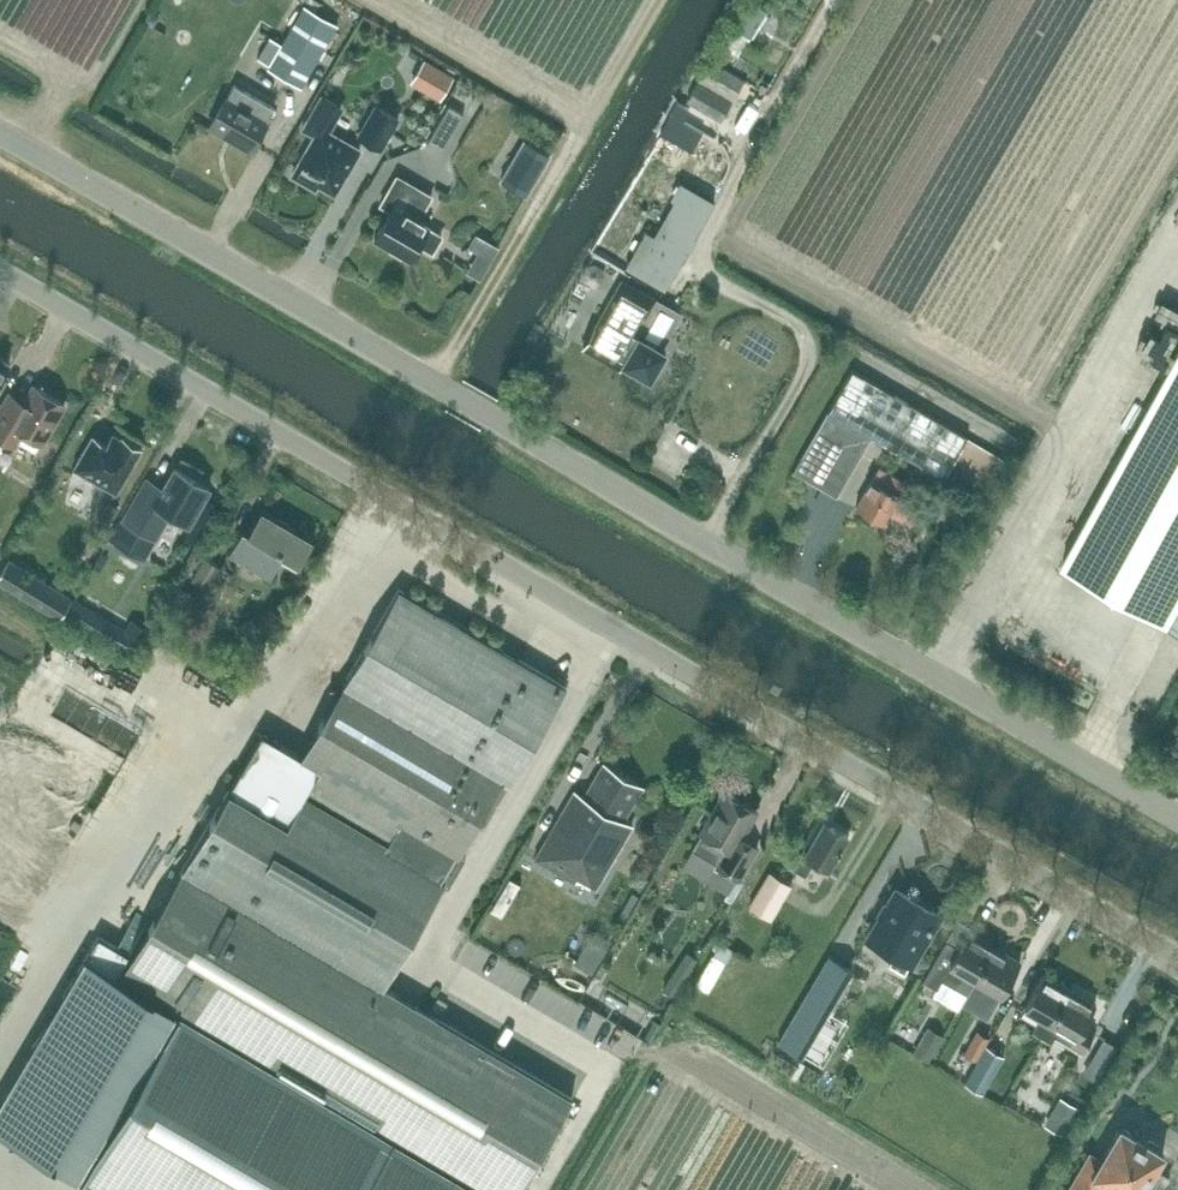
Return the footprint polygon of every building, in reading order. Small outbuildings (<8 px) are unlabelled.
[(728,25),(751,38),(767,10),(749,0),(743,0),(728,25)] [(268,37),(257,56),(302,82),(337,23),(303,3),(279,43),(268,37)] [(424,59),(413,76),(442,93),(453,75),(424,59)] [(686,101),(720,121),(745,79),(711,59),(700,76),(695,74),(689,84),(695,87),(686,101)] [(254,144),(270,115),(275,106),(234,83),(229,91),(209,126),(227,136),(230,130),(254,144)] [(474,102),(451,137),(470,149),(493,115),(474,102)] [(358,133),(382,147),(399,118),(375,104),(358,133)] [(449,104),(428,141),(442,150),(464,112),(449,104)] [(320,126),(293,174),(315,187),(318,183),(334,192),(347,170),(345,169),(349,161),(352,163),(360,149),(320,126)] [(524,140),(501,179),(526,194),(549,155),(524,140)] [(379,207),(388,212),(375,237),(410,258),(418,244),(429,250),(439,234),(427,228),(429,224),(420,219),(433,198),(398,176),(379,207)] [(664,289),(715,203),(696,192),(686,209),(674,202),(654,236),(644,231),(624,265),(664,289)] [(510,233),(524,241),(533,225),(519,217),(510,233)] [(476,234),(469,246),(492,260),(499,247),(476,234)] [(587,264),(583,272),(585,281),(592,285),(601,283),(606,275),(604,267),(596,262),(587,264)] [(636,333),(656,297),(623,276),(582,346),(620,368),(623,362),(649,377),(665,350),(636,333)] [(1062,565),(1177,630),(1177,354),(1062,565)] [(0,356),(0,377),(9,362),(0,356)] [(1003,457),(967,436),(852,369),(829,410),(830,411),(795,469),(836,493),(870,434),(944,476),(979,497),(1003,457)] [(41,444),(64,403),(34,385),(23,403),(11,396),(0,415),(0,435),(13,442),(20,431),(41,444)] [(74,469),(115,493),(142,447),(123,437),(122,438),(114,434),(107,444),(94,436),(74,469)] [(171,515),(187,524),(209,487),(175,467),(163,487),(147,477),(123,520),(157,539),(171,515)] [(921,508),(899,495),(907,481),(888,470),(880,482),(871,477),(855,504),(884,521),(888,513),(910,525),(921,508)] [(119,509),(108,503),(101,516),(111,521),(119,509)] [(314,539),(261,508),(247,530),(243,528),(229,552),(270,576),(281,558),(296,567),(314,539)] [(88,537),(80,549),(89,554),(97,542),(88,537)] [(58,618),(60,614),(72,595),(8,556),(0,569),(0,583),(58,618)] [(223,567),(205,557),(193,577),(211,588),(223,567)] [(485,1189),(517,1189),(572,1096),(382,984),(441,883),(447,886),(464,857),(458,854),(502,778),(510,782),(566,686),(456,622),(399,588),(301,755),(262,732),(119,974),(220,1033),(317,1091),(485,1189)] [(72,595),(60,614),(98,637),(110,618),(72,595)] [(577,877),(595,887),(631,825),(622,820),(642,786),(603,763),(583,795),(574,790),(534,858),(574,881),(577,877)] [(714,865),(737,879),(757,844),(741,836),(757,809),(725,790),(699,833),(701,834),(691,851),(714,865)] [(814,862),(829,870),(849,836),(825,822),(805,854),(798,850),(789,866),(806,876),(814,862)] [(747,905),(757,911),(771,919),(792,884),(769,870),(747,905)] [(508,877),(502,886),(514,893),(520,884),(508,877)] [(905,971),(911,961),(938,913),(896,889),(868,937),(895,952),(889,963),(905,971)] [(748,915),(737,930),(754,942),(765,928),(748,915)] [(966,992),(995,944),(968,929),(958,946),(946,939),(922,978),(936,986),(941,978),(966,992)] [(119,974),(118,975),(117,975),(130,953),(98,935),(85,957),(90,960),(0,1112),(0,1129),(103,1189),(485,1189),(119,974)] [(589,940),(576,963),(594,973),(607,950),(589,940)] [(733,949),(722,941),(696,982),(708,990),(733,949)] [(995,944),(966,992),(993,1008),(1021,960),(995,944)] [(686,949),(662,988),(673,995),(698,957),(686,949)] [(852,968),(828,954),(811,984),(834,998),(852,968)] [(1044,973),(1024,1007),(1040,1017),(1032,1030),(1042,1036),(1070,988),(1044,973)] [(1070,988),(1042,1036),(1051,1041),(1056,1034),(1081,1049),(1093,1030),(1083,1023),(1095,1003),(1070,988)] [(833,1015),(819,1007),(786,1067),(800,1075),(833,1015)] [(927,1060),(943,1032),(928,1023),(912,1051),(927,1060)] [(978,1028),(965,1050),(977,1057),(989,1035),(978,1028)] [(1104,1036),(1094,1054),(1107,1062),(1118,1044),(1104,1036)] [(986,1044),(964,1082),(981,1092),(1003,1054),(986,1044)] [(1077,1106),(1062,1098),(1047,1124),(1061,1133),(1077,1106)] [(1143,1189),(1162,1189),(1170,1177),(1152,1166),(1161,1151),(1121,1127),(1104,1158),(1091,1151),(1068,1189),(1099,1189),(1104,1182),(1118,1189),(1143,1189)]
